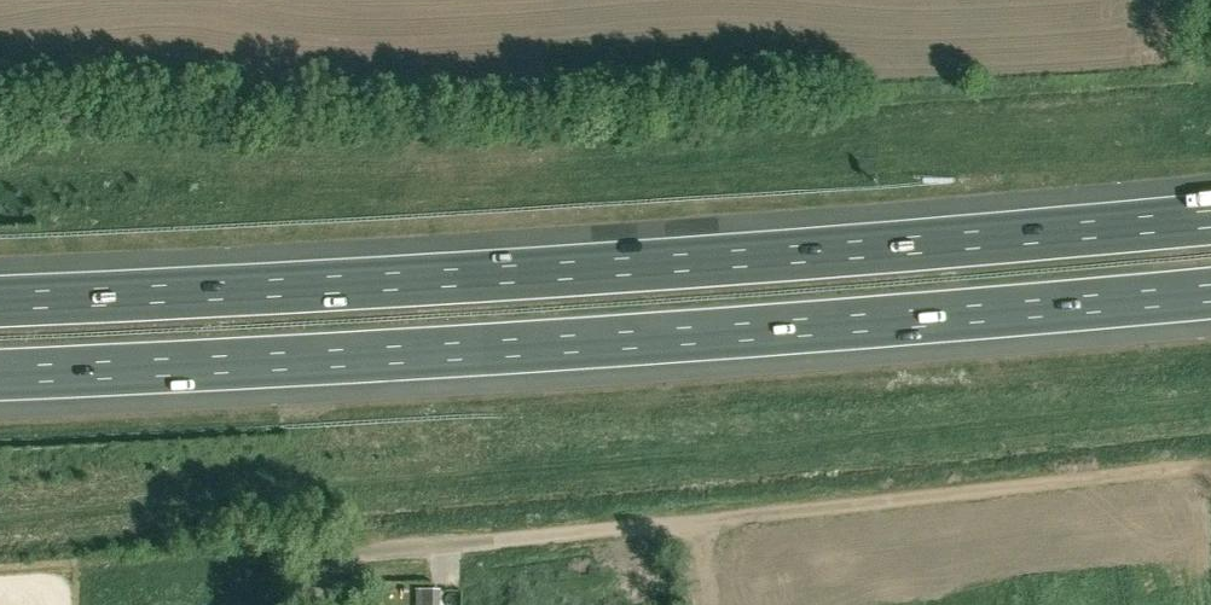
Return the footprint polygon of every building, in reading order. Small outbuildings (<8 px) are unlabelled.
[(440,588),(415,588),(415,604),(440,604),(440,588)]
